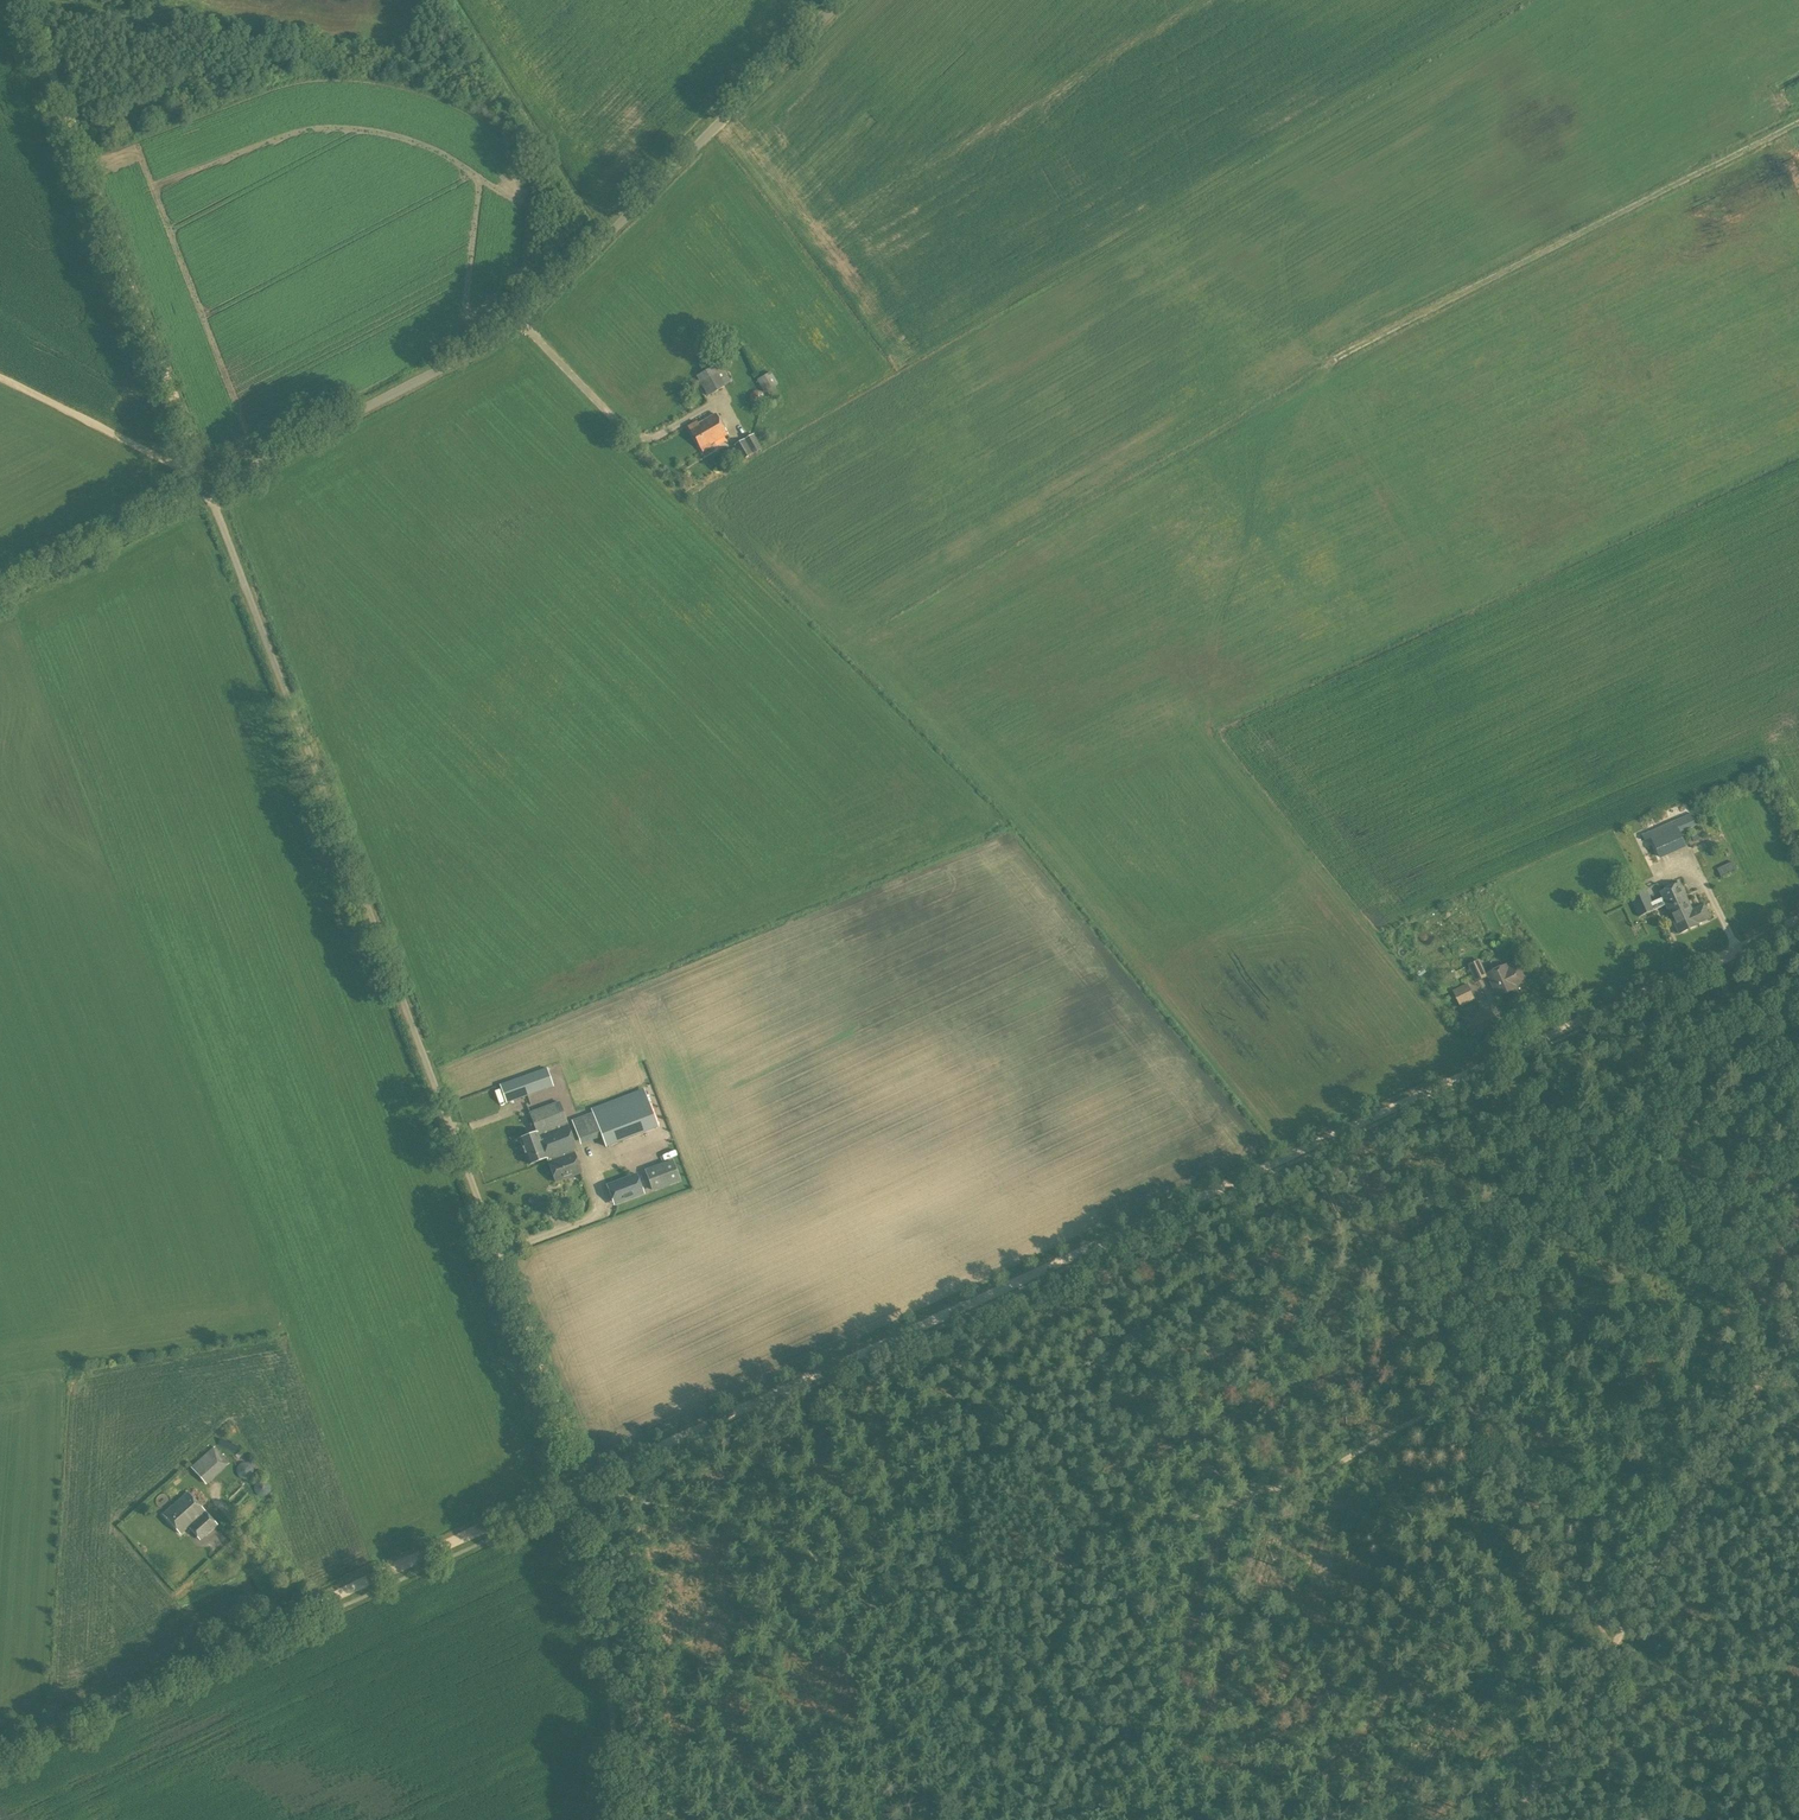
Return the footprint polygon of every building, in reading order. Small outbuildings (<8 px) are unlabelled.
[(709,395),(725,386),(714,366),(697,376),(709,395)] [(764,392),(778,384),(770,372),(757,380),(764,392)] [(712,428),(721,423),(716,413),(699,424),(698,421),(689,427),(697,441),(713,430),(712,428)] [(713,430),(697,441),(703,451),(712,446),(711,444),(728,434),(721,423),(712,428),(713,430)] [(742,460),(762,448),(753,434),(735,444),(735,445),(734,446),(742,460)] [(1687,847),(1680,832),(1697,825),(1691,813),(1666,824),(1678,851),(1687,847)] [(1648,832),(1642,834),(1645,841),(1651,838),(1648,832)] [(1722,877),(1738,870),(1734,860),(1718,867),(1722,877)] [(1668,909),(1689,899),(1681,882),(1660,892),(1663,899),(1654,904),(1646,888),(1630,895),(1640,917),(1666,905),(1668,909)] [(1689,899),(1668,909),(1679,933),(1712,919),(1705,904),(1694,909),(1689,899)] [(1476,982),(1488,977),(1480,959),(1468,965),(1476,982)] [(1509,969),(1507,965),(1488,973),(1499,998),(1518,989),(1516,985),(1527,981),(1523,972),(1519,974),(1515,966),(1509,969)] [(1460,1006),(1475,999),(1467,983),(1453,991),(1460,1006)] [(1480,1035),(1498,1027),(1493,1017),(1469,1028),(1473,1036),(1480,1033),(1480,1035)] [(507,1103),(553,1086),(547,1068),(500,1085),(507,1103)] [(605,1146),(659,1126),(646,1093),(571,1121),(580,1143),(601,1135),(605,1146)] [(574,1149),(577,1148),(576,1144),(568,1122),(560,1101),(530,1112),(538,1131),(522,1137),(531,1163),(547,1157),(549,1162),(554,1161),(552,1157),(573,1149),(574,1149)] [(556,1182),(582,1172),(573,1149),(552,1157),(554,1161),(549,1162),(556,1182)] [(653,1191),(681,1181),(672,1159),(645,1170),(653,1191)] [(614,1205),(645,1194),(637,1173),(606,1184),(614,1205)] [(221,1438),(219,1445),(236,1451),(239,1444),(221,1438)] [(206,1484),(229,1463),(215,1446),(191,1467),(206,1484)] [(237,1462),(237,1476),(251,1477),(252,1463),(237,1462)] [(200,1540),(217,1525),(187,1492),(163,1513),(181,1533),(188,1527),(200,1540)]
